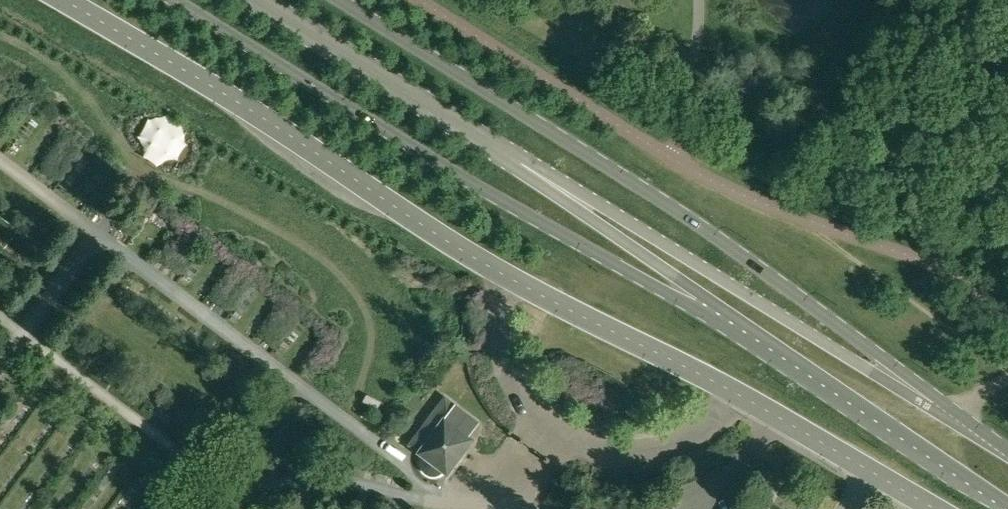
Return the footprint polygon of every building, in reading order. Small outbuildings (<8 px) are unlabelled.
[(468,437),(479,424),(457,408),(457,407),(446,399),(410,446),(421,454),(420,454),(448,474),(457,462),(451,458),(458,449),(464,453),(473,441),(468,437)]
